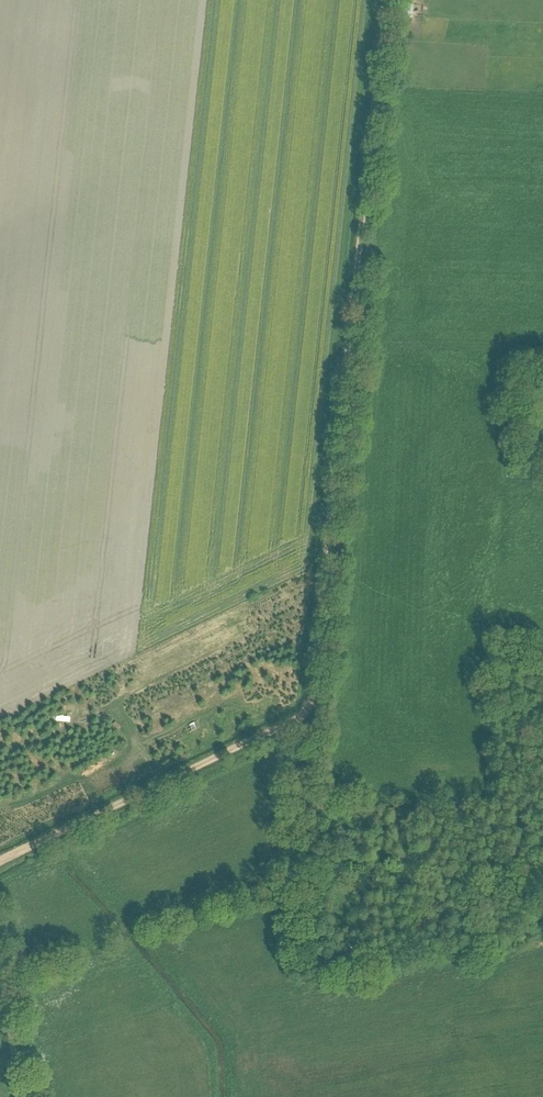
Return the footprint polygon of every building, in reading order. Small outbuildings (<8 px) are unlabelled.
[(414,5),(403,4),(402,17),(412,18),(414,5)]
